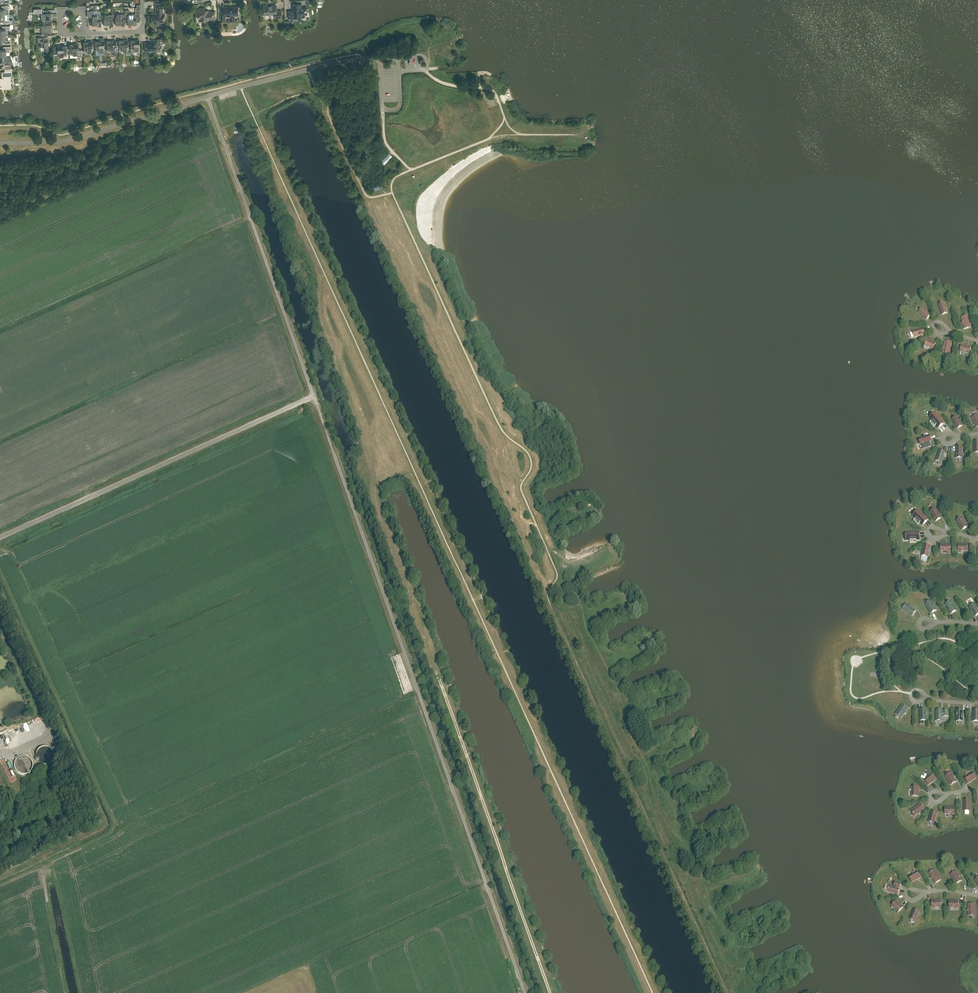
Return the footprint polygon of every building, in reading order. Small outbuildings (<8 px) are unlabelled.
[(155,4),(156,12),(155,13),(151,13),(151,22),(153,22),(153,23),(154,24),(155,24),(157,24),(158,24),(158,23),(159,23),(159,22),(164,22),(163,13),(162,3),(155,4)] [(292,4),(293,11),(288,11),(288,18),(293,18),(293,19),(300,18),(300,16),(302,16),(302,14),(307,14),(306,7),(301,7),(301,4),(292,4)] [(5,14),(4,10),(5,10),(5,9),(9,9),(9,5),(3,6),(3,9),(0,9),(0,14),(5,14)] [(275,18),(282,18),(281,11),(276,11),(276,5),(263,5),(264,15),(275,14),(275,18)] [(237,11),(237,7),(229,7),(224,7),(224,12),(221,12),(221,20),(225,20),(225,15),(230,15),(230,21),(235,21),(235,15),(238,15),(237,14),(238,14),(238,11),(237,11)] [(209,19),(215,19),(215,11),(208,11),(208,10),(203,10),(203,9),(196,10),(196,18),(200,18),(200,20),(209,20),(209,19)] [(96,25),(101,25),(100,15),(94,15),(94,10),(91,10),(87,11),(87,17),(92,17),(92,26),(96,26),(96,25)] [(136,24),(136,14),(129,14),(129,10),(125,10),(125,24),(127,24),(127,25),(131,25),(131,24),(136,24)] [(41,14),(41,22),(51,22),(51,17),(52,17),(52,13),(41,14)] [(4,20),(4,23),(10,23),(10,19),(9,19),(9,14),(5,14),(0,14),(0,20),(4,20)] [(107,25),(112,25),(112,14),(103,15),(104,25),(107,25)] [(119,24),(124,24),(124,14),(115,14),(116,25),(119,25),(119,24)] [(41,28),(42,34),(52,34),(52,29),(52,25),(37,26),(37,28),(41,28)] [(5,35),(5,30),(5,29),(10,29),(10,26),(4,26),(4,29),(0,29),(0,35),(5,35)] [(4,40),(4,43),(11,43),(10,40),(6,40),(6,39),(5,35),(0,35),(0,40),(4,40)] [(48,37),(37,37),(38,46),(45,46),(45,50),(44,50),(44,55),(48,54),(50,50),(48,50),(48,46),(49,46),(48,42),(48,37)] [(135,40),(130,40),(131,50),(139,50),(139,39),(135,39),(135,40)] [(144,43),(144,51),(156,51),(156,48),(160,48),(160,39),(151,39),(151,42),(144,43)] [(100,41),(95,41),(95,51),(103,51),(103,54),(107,54),(106,48),(104,48),(104,40),(100,41)] [(112,41),(107,41),(107,51),(113,51),(113,55),(116,55),(116,40),(112,40),(112,41)] [(119,40),(119,51),(128,50),(127,40),(124,40),(119,40)] [(88,42),(83,42),(84,52),(92,52),(92,41),(88,41),(88,42)] [(74,44),(69,44),(69,54),(78,54),(78,56),(82,56),(81,50),(78,50),(78,43),(74,43),(74,44)] [(61,46),(61,45),(57,45),(57,46),(54,46),(54,48),(53,48),(53,55),(58,55),(58,56),(66,56),(66,46),(61,46)] [(6,55),(6,52),(10,52),(9,49),(11,49),(11,46),(5,46),(5,49),(0,50),(0,55),(6,55)] [(5,61),(5,65),(11,64),(11,60),(10,55),(6,55),(0,55),(0,61),(5,61)] [(3,85),(3,88),(10,88),(11,88),(10,76),(12,76),(12,71),(11,71),(4,72),(5,77),(0,78),(0,85),(3,85)] [(384,165),(393,156),(389,153),(381,162),(384,165)] [(944,303),(939,305),(942,315),(948,313),(944,303)] [(927,320),(931,316),(923,308),(919,312),(927,320)] [(968,315),(961,317),(963,322),(962,322),(962,324),(963,323),(965,329),(971,327),(968,315)] [(913,332),(915,337),(925,334),(923,329),(913,332)] [(934,348),(936,343),(927,339),(925,345),(934,348)] [(949,354),(952,343),(945,341),(944,347),(943,347),(943,348),(943,349),(942,353),(949,354)] [(938,429),(944,424),(935,413),(929,418),(938,429)] [(962,426),(957,416),(952,419),(957,429),(962,426)] [(931,447),(929,440),(931,440),(929,436),(919,439),(920,443),(921,443),(923,449),(921,449),(921,450),(931,447)] [(941,463),(945,452),(939,450),(936,461),(941,463)] [(938,514),(939,514),(936,509),(930,512),(936,522),(941,519),(938,514)] [(923,526),(928,520),(918,511),(912,517),(923,526)] [(968,527),(962,517),(956,521),(959,526),(960,526),(963,530),(968,527)] [(920,541),(920,532),(906,533),(906,541),(920,541)] [(918,553),(922,554),(922,556),(928,557),(931,547),(925,545),(925,547),(923,547),(919,550),(918,553)] [(931,601),(926,604),(929,609),(932,613),(937,610),(931,601)] [(951,601),(946,604),(951,614),(956,611),(954,607),(954,606),(951,601)] [(906,604),(902,610),(912,616),(916,611),(911,607),(910,606),(909,606),(906,604)] [(969,607),(972,612),(973,612),(976,616),(977,615),(977,609),(975,604),(969,607)] [(903,704),(896,714),(901,718),(904,714),(904,715),(906,713),(905,712),(908,708),(903,704)] [(936,710),(936,721),(942,721),(942,715),(944,715),(944,716),(947,716),(947,710),(943,710),(944,713),(942,713),(942,710),(936,710)] [(40,762),(42,763),(44,764),(47,764),(49,763),(50,762),(52,761),(53,759),(54,757),(54,754),(54,753),(53,751),(53,750),(51,748),(50,748),(49,747),(47,746),(46,746),(44,746),(42,747),(40,748),(38,750),(37,752),(36,754),(36,756),(37,759),(38,760),(39,761),(40,762)] [(19,772),(21,773),(22,773),(25,773),(27,773),(29,772),(30,770),(31,768),(32,766),(32,764),(32,762),(31,761),(31,760),(29,758),(27,757),(25,756),(24,756),(22,756),(20,756),(18,758),(16,760),(15,761),(15,764),(15,766),(15,769),(17,770),(18,771),(19,772)] [(951,772),(945,776),(950,785),(956,781),(951,772)] [(965,778),(968,783),(976,778),(974,775),(973,773),(965,778)] [(928,777),(924,780),(925,780),(925,781),(926,782),(929,785),(936,779),(932,774),(928,777)] [(920,812),(924,809),(921,804),(911,810),(915,816),(918,813),(919,814),(920,813),(920,812)] [(932,811),(929,822),(934,823),(937,813),(932,811)] [(932,878),(936,883),(941,879),(934,869),(929,873),(931,877),(932,879),(932,878)] [(956,871),(950,875),(955,884),(961,880),(956,871)] [(909,877),(910,879),(912,882),(920,877),(917,872),(913,875),(913,874),(909,876),(909,877)] [(895,882),(894,886),(895,886),(895,888),(889,886),(888,891),(898,895),(899,889),(897,888),(897,887),(900,888),(901,884),(895,882)] [(899,912),(903,908),(896,901),(893,904),(892,905),(892,906),(895,909),(895,908),(899,912)] [(914,909),(910,919),(915,921),(919,911),(914,909)]
